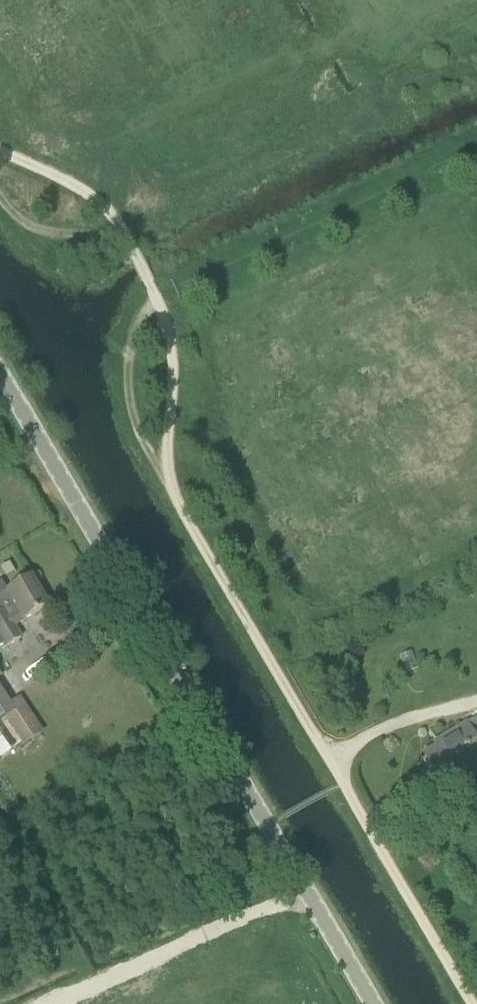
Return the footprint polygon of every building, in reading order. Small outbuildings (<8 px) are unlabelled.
[(30,577),(0,595),(0,645),(2,644),(4,648),(21,638),(14,626),(47,606),(30,577)] [(411,652),(399,657),(407,674),(418,669),(411,652)] [(12,750),(41,731),(19,699),(14,702),(0,681),(0,730),(12,750)] [(442,785),(476,764),(476,741),(475,739),(476,738),(476,723),(476,721),(467,725),(444,739),(446,743),(425,756),(442,785)]
